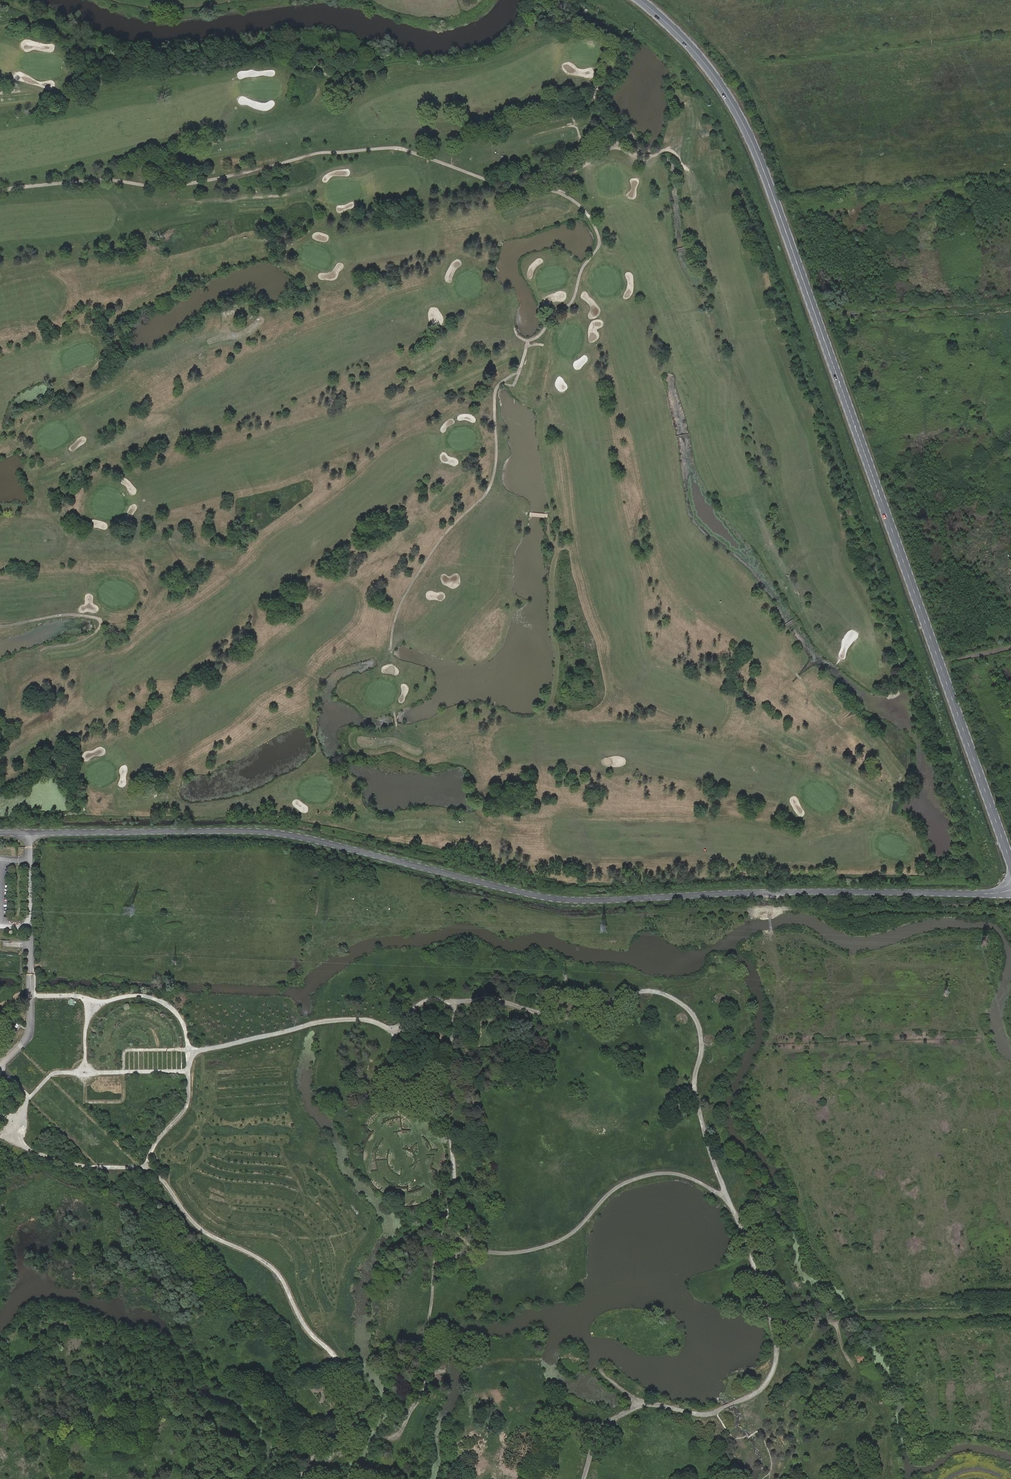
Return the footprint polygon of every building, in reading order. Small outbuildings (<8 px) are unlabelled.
[(861,1353),(854,1357),(859,1365),(865,1361),(861,1353)]
